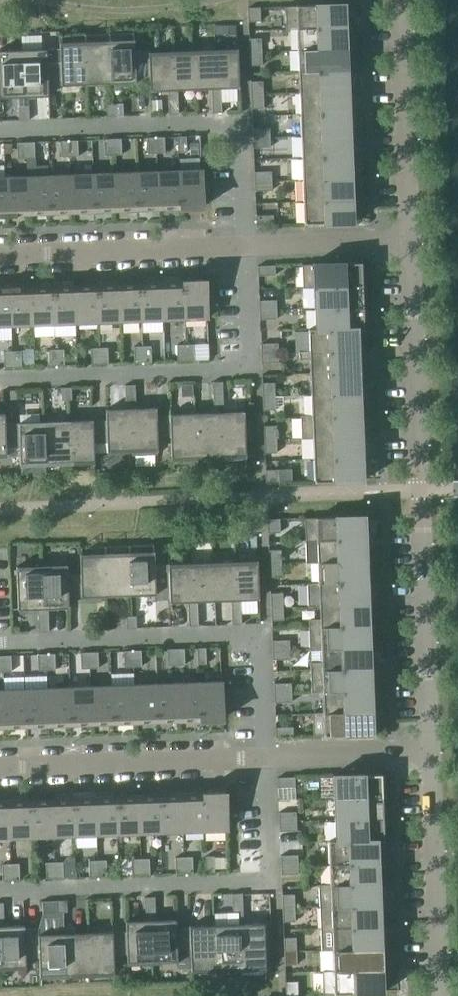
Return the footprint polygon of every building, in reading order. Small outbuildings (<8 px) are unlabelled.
[(284,6),(285,28),(345,25),(344,4),(284,6)] [(247,8),(248,21),(260,21),(260,7),(247,8)] [(296,29),(297,49),(346,47),(345,25),(285,28),(285,29),(296,29)] [(107,36),(108,43),(109,42),(110,83),(136,82),(149,81),(148,59),(135,60),(134,39),(133,39),(133,35),(107,36)] [(248,38),(249,52),(261,51),(261,38),(248,38)] [(108,43),(85,44),(86,84),(110,83),(109,42),(108,43)] [(61,62),(47,63),(48,85),(61,85),(86,84),(85,44),(60,44),(61,62)] [(297,49),(298,71),(346,69),(346,47),(297,49)] [(46,49),(21,50),(23,97),(28,96),(48,96),(48,85),(47,63),(47,53),(46,53),(46,49)] [(21,50),(0,51),(0,98),(18,97),(18,109),(28,108),(28,96),(23,97),(21,50)] [(237,51),(214,52),(215,79),(215,88),(211,88),(211,100),(221,100),(220,88),(238,87),(237,51)] [(261,51),(249,52),(250,65),(262,65),(261,51)] [(192,52),(171,53),(172,90),(177,89),(194,89),(192,52)] [(214,52),(192,52),(194,89),(211,88),(215,88),(215,79),(214,52)] [(149,59),(148,59),(149,81),(150,90),(168,90),(168,102),(178,102),(177,89),(172,90),(171,53),(148,54),(149,59)] [(298,71),(299,93),(347,91),(346,69),(298,71)] [(250,81),(251,95),(263,94),(263,81),(250,81)] [(299,93),(300,114),(348,113),(347,91),(299,93)] [(263,94),(251,95),(251,109),(264,108),(263,94)] [(152,100),(152,113),(162,113),(161,100),(152,100)] [(221,100),(211,100),(212,113),(221,112),(221,100)] [(178,102),(168,102),(169,114),(178,114),(178,102)] [(106,104),(107,117),(117,116),(116,104),(106,104)] [(18,109),(19,120),(29,120),(28,108),(18,109)] [(300,114),(301,136),(349,134),(348,113),(300,114)] [(252,128),(252,138),(270,137),(269,128),(252,128)] [(301,136),(301,158),(350,156),(349,134),(301,136)] [(186,136),(177,136),(178,152),(186,152),(186,136)] [(156,153),(155,137),(147,137),(147,154),(156,153)] [(164,137),(155,137),(156,153),(165,153),(164,137)] [(270,137),(252,138),(253,148),(270,147),(270,137)] [(121,138),(112,139),(113,155),(122,155),(121,138)] [(113,155),(112,139),(104,139),(104,155),(113,155)] [(70,157),(69,140),(60,141),(61,157),(70,157)] [(77,140),(69,140),(70,157),(78,156),(77,140)] [(26,158),(25,142),(17,142),(17,159),(26,158)] [(34,142),(25,142),(26,158),(35,158),(34,142)] [(301,158),(302,180),(351,178),(350,156),(301,158)] [(201,169),(178,170),(179,208),(203,207),(201,169)] [(178,170),(156,171),(158,209),(179,208),(178,170)] [(156,171),(134,172),(136,210),(158,209),(156,171)] [(254,172),(254,181),(271,181),(271,171),(254,172)] [(134,172),(113,173),(114,211),(136,210),(134,172)] [(91,173),(70,174),(71,212),(93,211),(91,173)] [(113,173),(91,173),(93,211),(114,211),(113,173)] [(70,174),(48,175),(50,213),(71,212),(70,174)] [(48,175),(27,176),(28,214),(50,213),(48,175)] [(27,176),(5,177),(6,215),(28,214),(27,176)] [(302,180),(303,202),(351,200),(351,178),(302,180)] [(271,181),(254,181),(254,191),(272,190),(271,181)] [(351,200),(303,202),(304,223),(350,222),(350,223),(352,223),(351,200)] [(255,216),(256,225),(273,225),(273,215),(255,216)] [(302,287),(313,287),(362,285),(361,262),(314,263),(312,263),(312,264),(301,264),(302,287)] [(275,265),(257,266),(258,276),(275,275),(275,265)] [(206,280),(182,281),(183,319),(207,318),(206,280)] [(182,281),(160,282),(162,320),(183,319),(182,281)] [(139,282),(117,283),(119,321),(140,320),(139,282)] [(160,282),(139,282),(140,320),(162,320),(160,282)] [(117,283),(96,284),(97,322),(119,321),(117,283)] [(96,284),(74,285),(76,323),(97,322),(96,284)] [(74,285),(52,286),(54,324),(76,323),(74,285)] [(313,287),(314,309),(363,307),(362,285),(313,287)] [(52,286),(31,287),(32,325),(54,324),(52,286)] [(0,288),(0,326),(11,325),(9,287),(0,288)] [(31,287),(9,287),(11,325),(32,325),(31,287)] [(259,300),(259,310),(276,309),(276,300),(259,300)] [(308,331),(356,329),(363,329),(363,307),(314,309),(315,328),(307,328),(308,331)] [(276,309),(259,310),(259,320),(277,319),(276,309)] [(298,351),(298,353),(357,350),(356,329),(308,331),(308,351),(298,351)] [(260,344),(261,353),(278,352),(278,343),(260,344)] [(186,361),(185,344),(177,345),(177,361),(186,361)] [(194,344),(185,344),(186,361),(194,360),(194,344)] [(143,362),(142,346),(133,346),(134,363),(143,362)] [(151,346),(142,346),(143,362),(151,362),(151,346)] [(107,347),(99,348),(100,364),(108,364),(107,347)] [(100,364),(99,348),(90,348),(91,364),(100,364)] [(56,366),(55,349),(46,350),(47,366),(56,366)] [(64,349),(55,349),(56,366),(64,365),(64,349)] [(309,359),(310,374),(358,372),(357,350),(298,353),(298,359),(309,359)] [(13,367),(12,351),(3,351),(4,368),(13,367)] [(21,351),(12,351),(13,367),(21,367),(21,351)] [(278,352),(261,353),(261,363),(278,362),(278,352)] [(310,374),(311,395),(359,393),(358,372),(310,374)] [(212,382),(213,394),(223,394),(222,381),(212,382)] [(262,383),(262,396),(275,396),(274,382),(262,383)] [(135,385),(124,385),(125,397),(135,396),(135,385)] [(61,388),(61,400),(71,400),(71,387),(61,388)] [(300,416),(300,417),(360,415),(359,393),(311,395),(311,415),(300,416)] [(223,394),(213,394),(213,407),(223,406),(223,394)] [(157,450),(157,437),(156,415),(156,407),(136,408),(135,396),(125,397),(125,408),(131,408),(132,456),(157,455),(157,450)] [(275,396),(262,396),(263,410),(275,409),(275,396)] [(131,456),(132,456),(131,408),(125,408),(105,409),(106,420),(107,442),(107,450),(131,449),(131,456)] [(244,411),(219,412),(220,455),(245,454),(245,441),(251,441),(250,419),(244,420),(244,411)] [(219,412),(195,413),(197,463),(198,463),(197,456),(220,455),(219,412)] [(156,415),(157,437),(170,437),(171,460),(172,464),(197,463),(195,413),(169,414),(156,415)] [(301,438),(312,438),(361,436),(360,415),(300,417),(301,438)] [(93,443),(107,442),(106,420),(92,420),(67,421),(68,461),(94,460),(93,443)] [(44,462),(68,461),(67,421),(43,422),(44,462)] [(20,463),(44,462),(43,422),(18,423),(4,423),(6,454),(6,456),(19,455),(20,463)] [(263,426),(264,439),(276,439),(276,425),(263,426)] [(312,438),(313,460),(361,458),(361,436),(312,438)] [(276,439),(264,439),(264,453),(277,452),(276,439)] [(361,458),(313,460),(314,482),(361,480),(361,481),(362,481),(361,458)] [(265,470),(266,484),(278,483),(277,469),(265,470)] [(304,518),(305,539),(365,537),(364,514),(362,514),(362,515),(304,518)] [(267,519),(268,533),(280,532),(279,518),(267,519)] [(307,561),(317,561),(365,559),(365,537),(305,539),(305,541),(306,541),(307,561)] [(268,550),(269,563),(281,563),(281,549),(268,550)] [(154,553),(129,554),(130,595),(155,594),(155,600),(169,599),(168,570),(154,571),(154,553)] [(129,554),(104,555),(106,596),(130,595),(129,554)] [(80,574),(67,574),(67,597),(81,596),(81,597),(106,596),(104,555),(80,556),(80,574)] [(317,561),(318,583),(366,581),(365,559),(317,561)] [(257,562),(235,563),(236,600),(240,599),(258,599),(257,562)] [(235,563),(213,564),(214,600),(231,600),(231,612),(241,612),(240,599),(236,600),(235,563)] [(281,563),(269,563),(269,577),(282,577),(281,563)] [(213,564),(190,565),(193,601),(197,601),(214,600),(213,564)] [(168,570),(169,599),(170,602),(188,601),(188,614),(198,613),(197,601),(193,601),(190,565),(168,566),(168,570)] [(66,567),(41,568),(43,608),(48,608),(68,607),(67,597),(67,574),(66,567)] [(43,608),(41,568),(16,568),(18,609),(38,608),(38,620),(48,620),(48,608),(43,608)] [(308,605),(319,604),(367,603),(366,581),(318,583),(308,583),(308,605)] [(270,593),(270,607),(283,606),(282,593),(270,593)] [(308,619),(308,627),(368,624),(367,603),(319,604),(319,619),(308,619)] [(283,606),(270,607),(271,620),(283,620),(283,606)] [(232,624),(241,624),(241,612),(231,612),(232,624)] [(188,614),(189,626),(198,626),(198,613),(188,614)] [(126,616),(126,628),(136,628),(136,616),(126,616)] [(39,632),(49,631),(48,620),(38,620),(39,632)] [(309,649),(320,648),(369,646),(368,624),(308,627),(309,649)] [(272,640),(272,650),(289,649),(289,640),(272,640)] [(310,662),(310,670),(370,668),(369,646),(320,648),(321,662),(310,662)] [(197,648),(198,664),(206,664),(206,647),(197,648)] [(176,665),(175,648),(167,649),(167,665),(176,665)] [(184,648),(175,648),(176,665),(185,665),(184,648)] [(289,649),(272,650),(272,659),(290,659),(289,649)] [(133,667),(132,650),(124,650),(124,667),(133,667)] [(141,650),(132,650),(133,667),(141,666),(141,650)] [(90,668),(89,652),(80,652),(81,669),(90,668)] [(98,652),(89,652),(90,668),(98,668),(98,652)] [(54,653),(46,654),(47,670),(55,670),(54,653)] [(47,670),(46,654),(37,654),(38,670),(47,670)] [(11,655),(2,655),(3,672),(11,671),(11,655)] [(311,692),(322,691),(370,690),(370,668),(310,670),(311,692)] [(221,681),(199,682),(201,720),(222,719),(221,681)] [(177,682),(156,683),(157,721),(179,720),(177,682)] [(199,682),(177,682),(179,720),(201,720),(199,682)] [(156,683),(134,684),(135,722),(157,721),(156,683)] [(273,683),(274,693),(291,692),(291,683),(273,683)] [(134,684),(112,685),(114,723),(135,722),(134,684)] [(112,685),(90,686),(92,724),(114,723),(112,685)] [(90,686),(69,687),(70,725),(92,724),(90,686)] [(69,687),(47,688),(48,725),(70,725),(69,687)] [(25,688),(3,689),(5,727),(27,726),(25,688)] [(47,688),(25,688),(27,726),(48,725),(47,688)] [(311,713),(312,714),(371,712),(370,690),(322,691),(323,712),(311,713)] [(291,692),(274,693),(274,702),(292,702),(291,692)] [(371,712),(312,714),(312,736),(370,733),(371,735),(372,735),(371,712)] [(275,727),(275,737),(293,736),(292,726),(275,727)] [(333,775),(333,797),(382,796),(381,773),(334,775),(334,774),(333,775)] [(277,777),(277,787),(295,786),(294,777),(277,777)] [(225,791),(204,792),(205,830),(227,830),(225,791)] [(204,792),(182,793),(183,831),(205,830),(204,792)] [(182,793),(160,794),(162,832),(183,831),(182,793)] [(160,794),(138,795),(140,833),(162,832),(160,794)] [(138,795),(116,796),(118,834),(140,833),(138,795)] [(116,796),(95,797),(96,835),(118,834),(116,796)] [(333,797),(334,820),(383,818),(382,796),(333,797)] [(73,797),(51,798),(53,836),(74,835),(73,797)] [(95,797),(73,797),(74,835),(96,835),(95,797)] [(51,798),(29,799),(31,837),(53,836),(51,798)] [(29,799),(8,800),(9,838),(31,837),(29,799)] [(0,800),(0,838),(9,838),(8,800),(0,800)] [(278,812),(279,822),(296,821),(296,811),(278,812)] [(328,840),(328,843),(376,841),(383,840),(383,818),(334,820),(335,840),(328,840)] [(296,821),(279,822),(279,831),(296,830),(296,821)] [(328,843),(329,864),(377,862),(376,841),(328,843)] [(280,855),(280,865),(298,864),(297,854),(280,855)] [(205,856),(206,872),(214,872),(214,856),(205,856)] [(184,873),(184,857),(175,857),(175,874),(184,873)] [(192,857),(184,857),(184,873),(193,873),(192,857)] [(141,875),(140,858),(132,859),(132,875),(141,875)] [(149,858),(140,858),(141,875),(150,874),(149,858)] [(98,876),(97,860),(89,860),(89,877),(98,876)] [(106,860),(97,860),(98,876),(106,876),(106,860)] [(63,861),(54,862),(55,878),(63,878),(63,861)] [(55,878),(54,862),(45,862),(46,878),(55,878)] [(318,884),(318,886),(378,884),(377,862),(329,864),(330,884),(318,884)] [(11,880),(10,863),(2,864),(2,880),(11,880)] [(19,863),(10,863),(11,880),(20,880),(19,863)] [(298,864),(280,865),(281,874),(298,874),(298,864)] [(318,886),(319,908),(379,905),(378,884),(318,886)] [(232,893),(233,906),(243,906),(242,893),(232,893)] [(282,894),(282,908),(294,907),(294,894),(282,894)] [(155,908),(155,896),(144,897),(145,909),(155,908)] [(214,922),(215,908),(211,908),(212,897),(194,896),(193,921),(214,922)] [(41,913),(57,913),(57,900),(41,901),(41,913)] [(67,900),(57,900),(57,913),(67,912),(67,900)] [(319,908),(320,929),(380,927),(379,905),(319,908)] [(243,906),(233,906),(233,918),(243,918),(243,906)] [(294,907),(282,908),(283,921),(295,921),(294,907)] [(145,909),(145,920),(150,920),(152,960),(177,960),(176,949),(176,926),(176,919),(156,920),(155,908),(145,909)] [(24,929),(24,925),(4,926),(4,914),(0,914),(0,956),(0,966),(25,965),(25,958),(24,929)] [(125,921),(126,931),(126,954),(127,961),(152,960),(150,920),(145,920),(125,921)] [(264,923),(239,924),(241,967),(265,966),(264,923)] [(214,925),(216,968),(216,976),(240,975),(240,967),(241,967),(239,924),(214,925)] [(189,926),(176,926),(176,949),(190,949),(191,969),(216,968),(214,925),(189,926)] [(321,950),(332,950),(380,948),(380,927),(320,929),(321,950)] [(24,929),(25,958),(39,957),(39,975),(64,974),(63,934),(38,935),(38,928),(24,929)] [(112,932),(87,933),(89,973),(114,972),(113,955),(126,954),(126,931),(112,932)] [(87,933),(63,934),(64,974),(89,973),(87,933)] [(283,937),(284,951),(296,950),(296,937),(283,937)] [(322,971),(322,972),(381,970),(380,948),(332,950),(333,970),(322,971)] [(296,950),(284,951),(284,965),(297,964),(296,950)] [(381,970),(322,972),(323,993),(322,993),(322,994),(382,992),(381,970)] [(285,981),(285,995),(298,995),(297,981),(285,981)]
